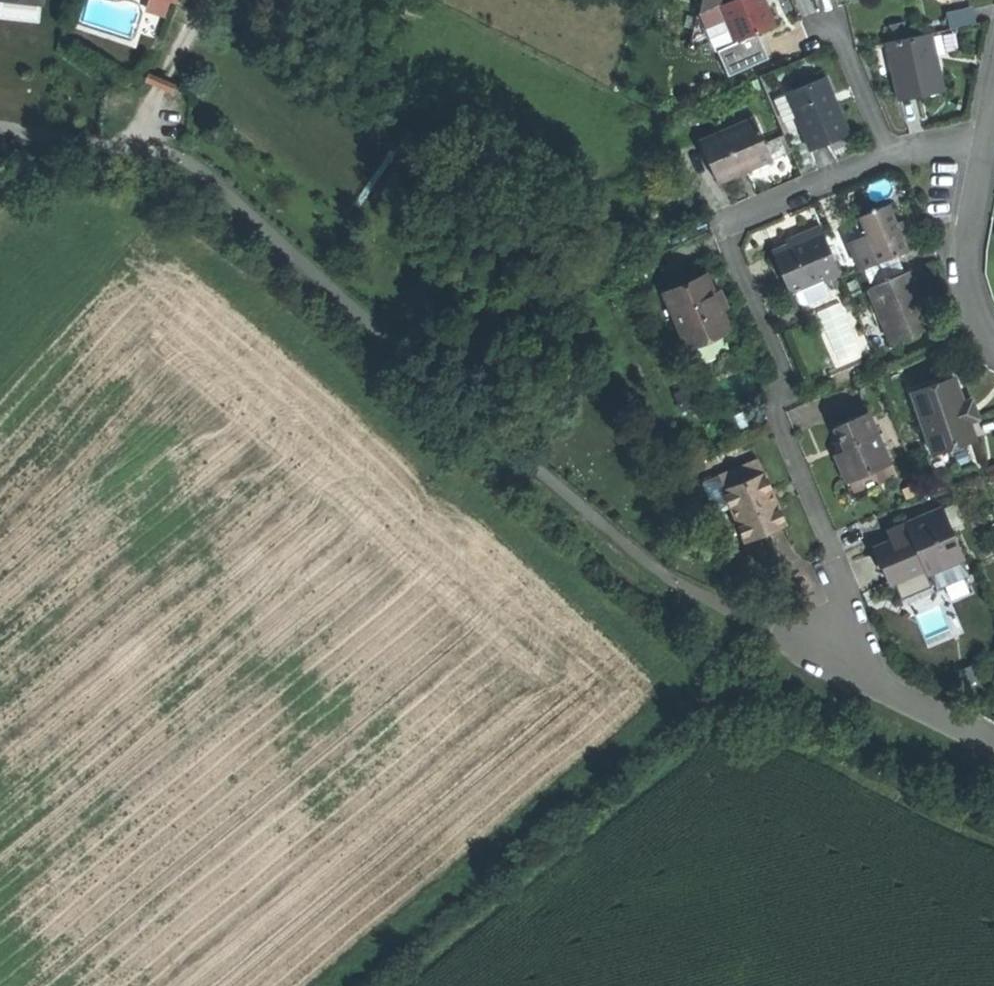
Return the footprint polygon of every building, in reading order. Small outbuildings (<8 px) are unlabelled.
[(700,14),(702,13),(721,5),(733,0),(703,0),(700,14)] [(721,5),(736,40),(758,31),(775,23),(766,0),(733,0),(721,5)] [(977,4),(952,9),(955,25),(981,20),(977,4)] [(721,5),(702,13),(712,37),(717,48),(736,40),(721,5)] [(700,14),(696,15),(690,47),(712,37),(702,13),(700,14)] [(736,40),(717,48),(728,73),(769,56),(758,31),(736,40)] [(931,32),(888,41),(901,100),(946,90),(942,73),(939,59),(937,60),(931,32)] [(828,75),(788,92),(812,150),(832,142),(852,134),(828,75)] [(757,116),(701,139),(719,182),(746,171),(775,159),(757,116)] [(891,204),(861,217),(868,236),(879,263),(910,250),(900,225),(891,204)] [(861,217),(856,219),(864,238),(868,236),(861,217)] [(820,222),(806,228),(810,238),(824,232),(820,222)] [(798,231),(790,234),(794,245),(810,238),(806,228),(798,231)] [(841,272),(824,232),(810,238),(794,245),(774,253),(791,293),(796,291),(823,280),(841,272)] [(913,271),(870,289),(893,344),(936,326),(930,311),(927,312),(922,300),(917,287),(919,286),(913,271)] [(707,275),(666,293),(688,346),(730,328),(718,301),(707,275)] [(823,280),(796,291),(802,303),(806,305),(829,296),(823,280)] [(839,303),(819,312),(839,362),(862,352),(839,303)] [(956,375),(914,390),(935,451),(978,436),(972,418),(965,400),(956,375)] [(974,397),(965,400),(972,418),(980,415),(977,406),(974,397)] [(870,413),(839,427),(849,450),(837,455),(843,469),(849,482),(892,463),(870,413)] [(760,458),(721,475),(721,476),(733,504),(748,539),(788,522),(774,490),(760,458)] [(721,476),(707,482),(719,510),(733,504),(721,476)] [(894,541),(877,548),(885,567),(892,584),(928,569),(930,573),(967,558),(946,508),(908,523),(912,533),(894,541)] [(908,523),(890,531),(894,541),(912,533),(908,523)]
